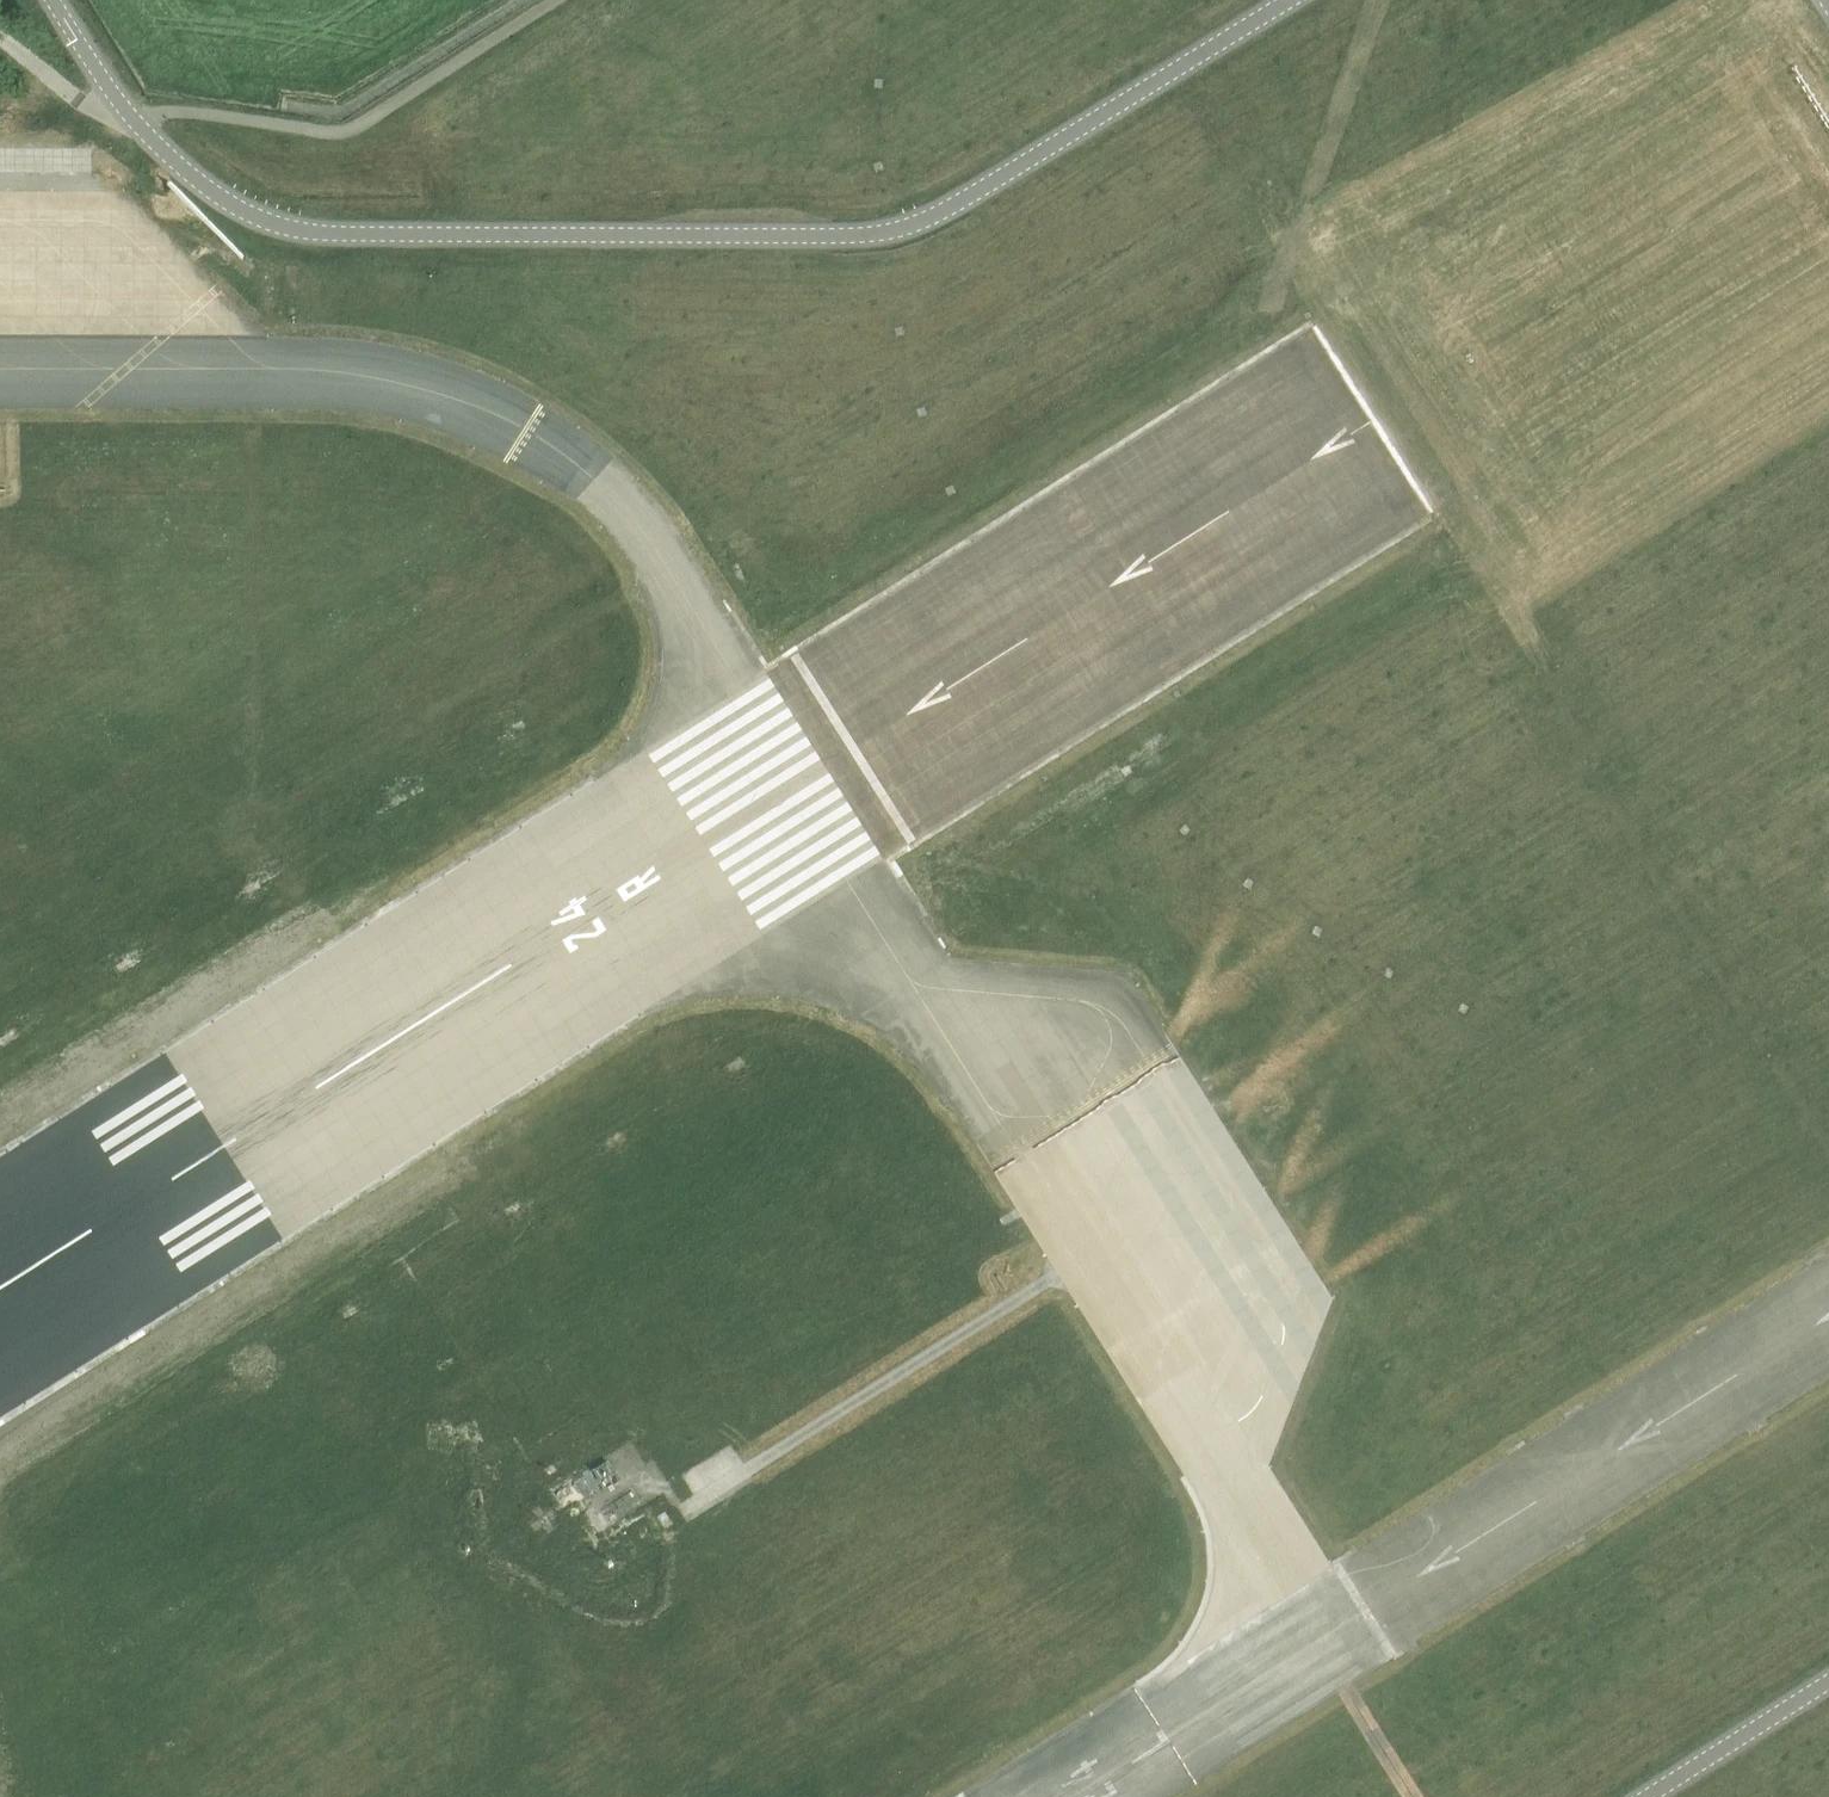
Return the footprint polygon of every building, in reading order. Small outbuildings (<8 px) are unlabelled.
[(616,1470),(608,1459),(594,1468),(601,1479),(616,1470)]
